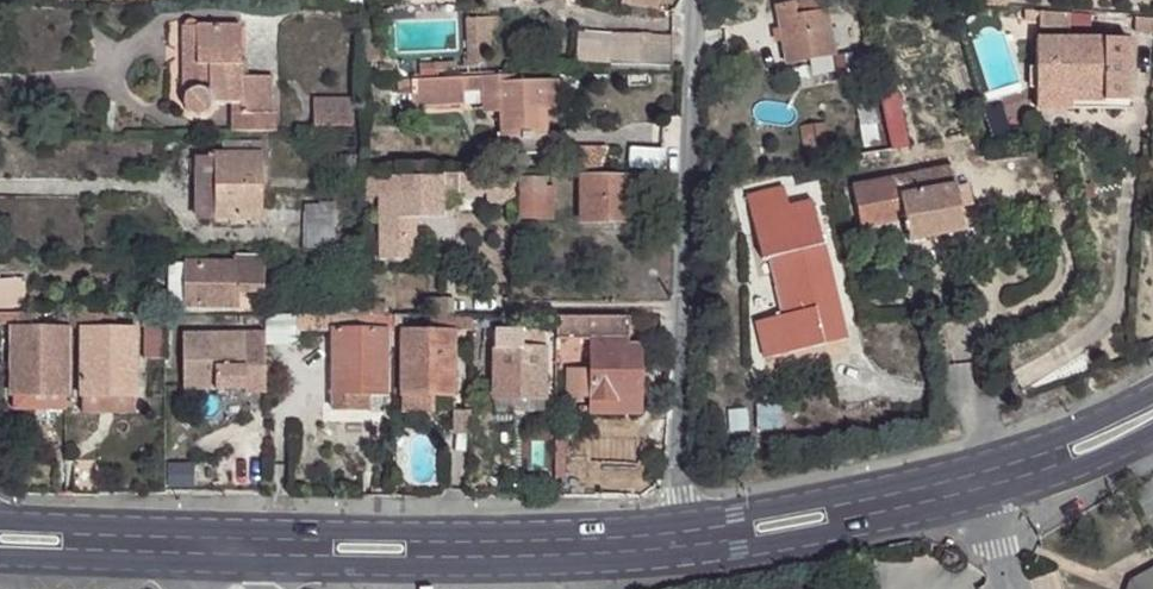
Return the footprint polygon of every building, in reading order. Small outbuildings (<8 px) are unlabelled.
[(620,5),(658,10),(660,0),(622,0),(620,5)] [(786,63),(834,54),(823,0),(811,0),(776,7),(786,63)] [(974,6),(1006,8),(1007,0),(974,0),(974,6)] [(467,20),(468,67),(474,67),(485,59),(491,48),(492,38),(491,32),(502,31),(500,17),(467,20)] [(1135,31),(1152,32),(1152,18),(1135,17),(1135,31)] [(233,102),(234,132),(273,131),(272,76),(241,76),(241,26),(197,25),(196,21),(194,20),(189,19),(186,21),(184,25),(182,25),(183,46),(197,46),(197,64),(183,64),(183,106),(185,109),(189,113),(197,116),(202,114),(206,112),(210,106),(210,102),(233,102)] [(578,33),(577,60),(609,62),(609,64),(671,66),(672,36),(578,33)] [(1037,38),(1037,93),(1103,93),(1103,101),(1128,100),(1128,38),(1037,38)] [(183,46),(183,64),(197,64),(197,46),(183,46)] [(420,66),(420,73),(457,72),(456,64),(420,66)] [(499,113),(502,153),(549,150),(546,110),(544,80),(514,82),(506,82),(506,76),(483,77),(483,94),(498,93),(499,113)] [(463,78),(465,103),(484,102),(483,94),(483,77),(463,78)] [(411,80),(413,107),(465,105),(465,103),(463,78),(411,80)] [(544,80),(546,110),(562,110),(561,80),(544,80)] [(857,90),(866,143),(880,140),(871,88),(857,90)] [(880,96),(891,149),(910,146),(898,92),(880,96)] [(484,102),(484,114),(499,113),(498,93),(483,94),(484,102)] [(1103,101),(1103,93),(1037,93),(1037,108),(1072,108),(1072,101),(1103,101)] [(314,101),(314,126),(351,126),(350,100),(314,101)] [(805,130),(809,159),(827,157),(822,128),(805,130)] [(196,177),(196,217),(261,217),(260,142),(225,142),(225,152),(214,152),(214,156),(214,177),(196,177)] [(631,147),(629,168),(662,170),(664,149),(631,147)] [(566,149),(566,168),(603,167),(602,149),(566,149)] [(214,177),(214,156),(196,156),(196,177),(214,177)] [(468,164),(468,172),(498,174),(498,165),(468,164)] [(852,187),(860,228),(904,219),(908,241),(964,230),(960,207),(955,186),(951,167),(852,187)] [(442,176),(442,196),(458,195),(457,192),(457,174),(442,174),(442,176)] [(457,174),(457,192),(487,191),(487,196),(503,196),(503,191),(516,191),(516,174),(498,174),(457,174)] [(379,197),(379,260),(410,259),(410,238),(405,238),(405,217),(410,217),(442,217),(442,196),(442,176),(367,176),(366,197),(379,197)] [(521,177),(521,218),(551,218),(552,187),(544,187),(544,177),(521,177)] [(582,177),(582,222),(633,222),(633,177),(582,177)] [(955,186),(960,207),(972,204),(968,184),(955,186)] [(762,320),(771,356),(824,344),(821,332),(843,327),(812,201),(788,207),(783,188),(746,197),(761,259),(770,257),(784,315),(762,320)] [(487,196),(488,203),(516,202),(516,191),(503,191),(503,196),(487,196)] [(304,209),(303,248),(334,248),(335,227),(337,227),(338,210),(304,209)] [(186,304),(186,305),(236,306),(236,291),(261,291),(261,254),(235,254),(235,263),(187,262),(186,304)] [(168,262),(167,304),(186,304),(187,262),(168,262)] [(361,299),(361,315),(386,316),(386,305),(369,305),(369,299),(361,299)] [(432,300),(432,316),(453,316),(453,300),(432,300)] [(12,394),(66,394),(66,329),(35,329),(35,314),(0,314),(0,324),(18,323),(18,328),(12,328),(12,394)] [(66,314),(66,329),(81,329),(81,314),(66,314)] [(81,329),(81,394),(135,395),(135,329),(113,329),(113,314),(81,314),(81,329)] [(144,327),(143,359),(165,359),(165,314),(142,314),(142,327),(144,327)] [(333,329),(332,409),(357,410),(357,393),(371,393),(387,393),(387,330),(394,330),(394,325),(395,316),(386,316),(361,315),(337,315),(297,315),(297,324),(308,324),(308,329),(333,329)] [(401,330),(401,395),(454,395),(454,331),(471,330),(471,327),(472,317),(472,316),(453,316),(432,316),(432,331),(401,330)] [(472,317),(471,327),(490,327),(490,317),(472,317)] [(591,397),(591,398),(617,398),(617,396),(639,396),(639,345),(628,345),(629,317),(556,317),(556,337),(591,337),(591,369),(591,397)] [(771,356),(762,320),(755,322),(764,358),(771,356)] [(846,339),(843,327),(821,332),(824,344),(846,339)] [(493,348),(493,397),(545,397),(545,349),(542,349),(543,332),(494,333),(494,348),(493,348)] [(182,334),(183,390),(245,389),(245,392),(266,392),(265,333),(182,334)] [(591,397),(591,369),(567,369),(567,397),(591,397)] [(371,410),(371,393),(357,393),(357,410),(371,410)] [(12,394),(12,409),(66,409),(66,394),(12,394)] [(81,394),(81,409),(135,410),(135,395),(81,394)] [(401,395),(401,411),(454,411),(454,395),(401,395)] [(639,414),(639,396),(617,396),(617,398),(591,398),(591,414),(639,414)] [(454,411),(454,433),(470,433),(471,397),(464,397),(464,411),(454,411)] [(757,405),(759,429),(781,427),(779,403),(757,405)] [(728,411),(730,432),(748,431),(746,409),(728,411)] [(555,432),(555,486),(564,486),(565,432),(555,432)] [(599,460),(599,494),(627,494),(627,460),(599,460)] [(1130,581),(1135,588),(1152,588),(1152,568),(1130,581)]
